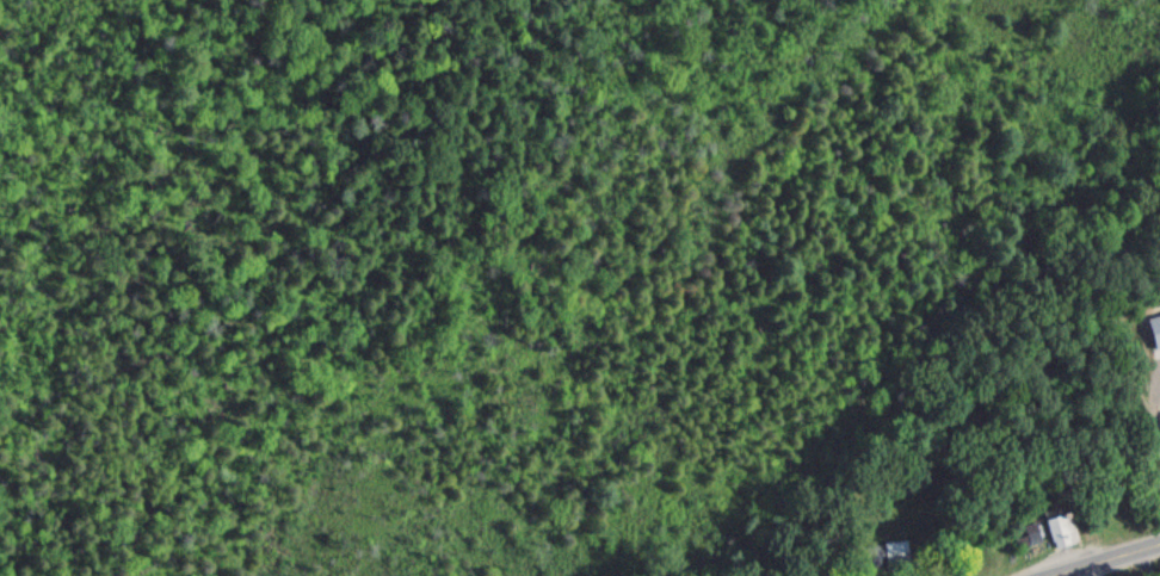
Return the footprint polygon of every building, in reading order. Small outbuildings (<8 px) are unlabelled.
[(1045,517),(1055,547),(1078,539),(1068,509),(1045,517)]
